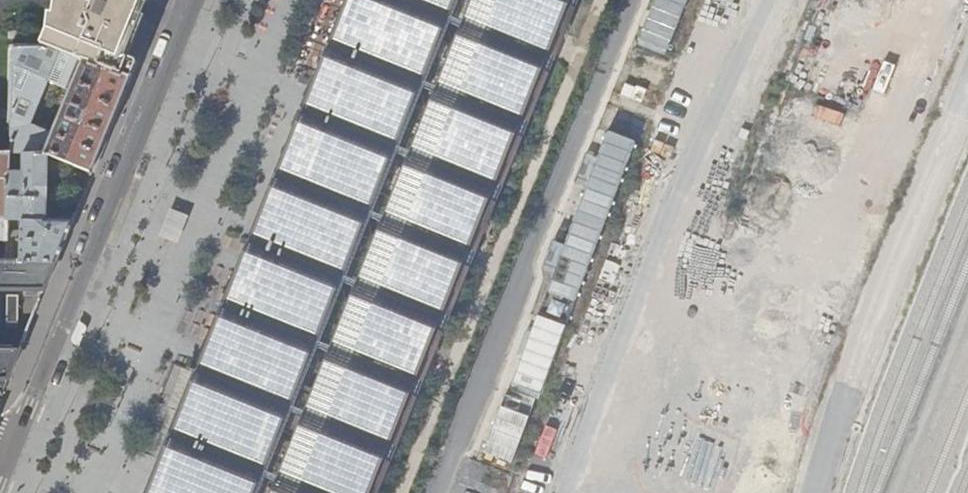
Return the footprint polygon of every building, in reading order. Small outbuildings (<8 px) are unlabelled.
[(146,0),(145,0),(62,0),(44,45),(130,78),(137,61),(123,55),(131,36),(146,0)] [(299,117),(248,242),(215,323),(146,492),(367,492),(427,346),(454,282),(476,227),(547,52),(559,22),(568,0),(347,0),(299,117)] [(110,129),(130,78),(44,45),(14,46),(9,153),(23,153),(48,154),(93,172),(110,129)] [(0,153),(0,241),(6,241),(9,172),(9,153),(0,153)] [(45,219),(48,154),(23,153),(22,173),(9,172),(6,241),(6,259),(6,261),(55,262),(56,262),(57,262),(74,220),(45,219)] [(44,290),(46,284),(55,262),(6,261),(6,259),(0,259),(0,290),(44,290)] [(8,379),(13,366),(20,349),(0,348),(0,379),(8,379)] [(157,405),(142,450),(159,456),(165,437),(168,438),(177,411),(157,405)]
